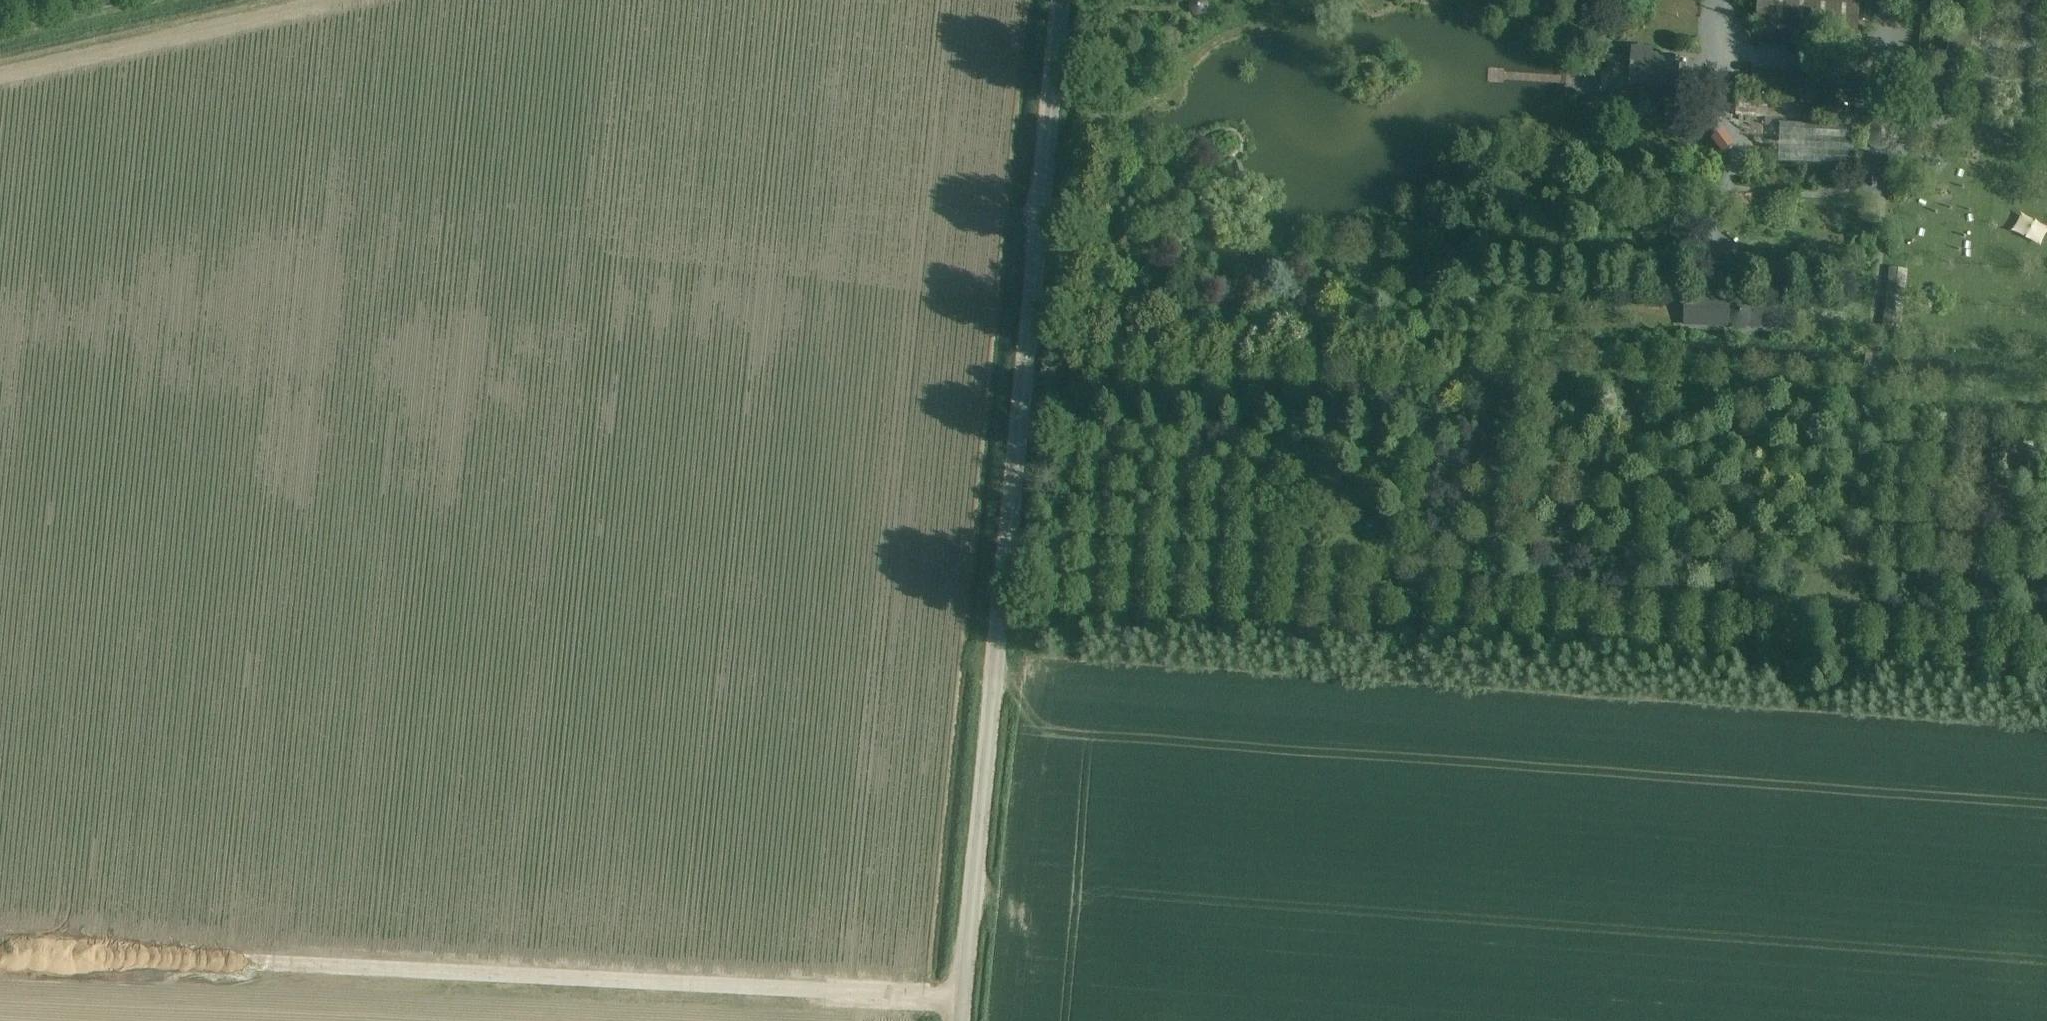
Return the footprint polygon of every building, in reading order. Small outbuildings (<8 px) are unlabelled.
[(1860,0),(1759,0),(1757,39),(1858,44),(1860,0)] [(1603,74),(1602,94),(1610,94),(1610,98),(1632,99),(1633,85),(1679,88),(1680,79),(1681,59),(1653,58),(1653,50),(1634,49),(1633,59),(1612,58),(1611,75),(1603,74)] [(1854,128),(1781,125),(1780,162),(1852,166),(1854,128)] [(1683,294),(1682,325),(1733,327),(1734,328),(1735,328),(1737,329),(1738,329),(1739,330),(1741,330),(1742,330),(1744,330),(1745,330),(1746,329),(1748,329),(1749,328),(1750,328),(1796,329),(1797,298),(1683,294)]
